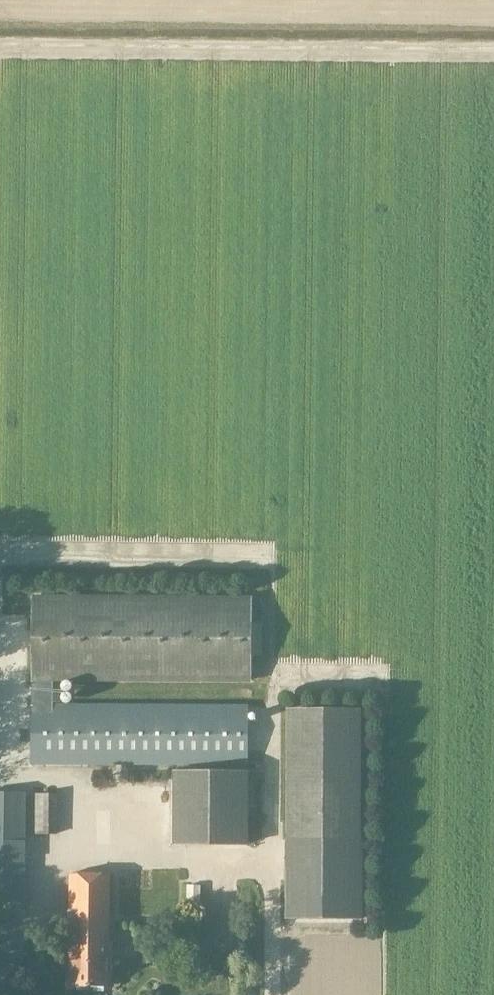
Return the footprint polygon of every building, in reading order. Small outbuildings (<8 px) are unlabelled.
[(262,623),(252,623),(252,599),(32,597),(29,699),(28,763),(247,765),(247,708),(52,707),(52,680),(252,680),(252,654),(261,655),(262,623)] [(363,840),(359,840),(360,713),(287,713),(286,840),(286,919),(363,919),(363,840)] [(9,788),(22,767),(0,754),(0,783),(9,788)] [(173,772),(173,845),(246,846),(247,772),(173,772)] [(125,775),(125,785),(161,786),(162,776),(125,775)] [(25,793),(0,793),(0,902),(25,902),(25,793)] [(57,836),(57,794),(34,794),(33,835),(57,836)] [(108,987),(110,875),(70,875),(68,987),(108,987)] [(183,908),(198,909),(199,890),(185,888),(183,908)]
